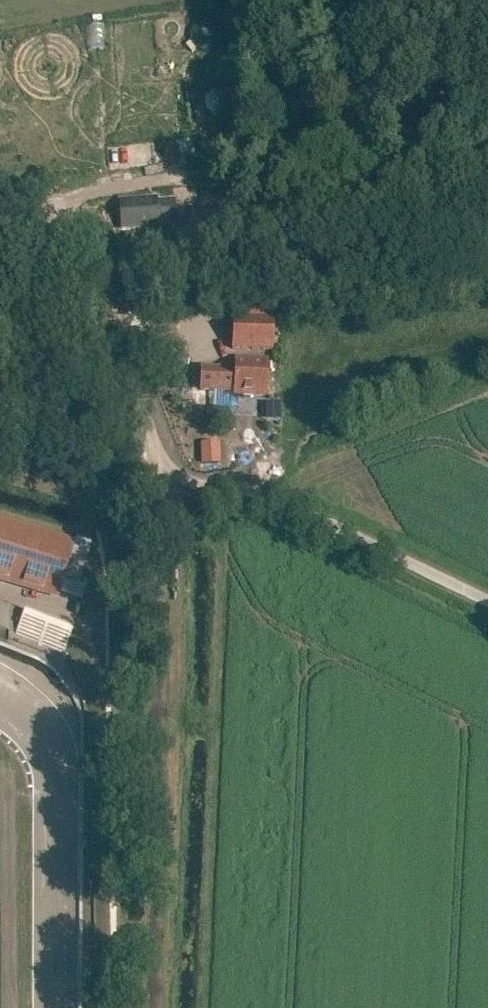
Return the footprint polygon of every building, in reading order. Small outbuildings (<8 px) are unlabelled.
[(193,142),(178,144),(180,157),(195,155),(193,142)] [(175,225),(173,198),(157,199),(157,196),(117,198),(119,229),(175,225)] [(174,226),(174,250),(212,250),(212,227),(174,226)] [(231,317),(230,349),(269,350),(270,318),(231,317)] [(233,369),(217,369),(199,369),(199,391),(232,391),(232,395),(239,395),(242,398),(249,399),(253,395),(265,396),(265,360),(233,359),(233,369)] [(219,443),(200,444),(201,465),(220,464),(219,443)] [(45,534),(0,521),(0,576),(74,597),(87,553),(74,550),(75,547),(43,538),(45,534)] [(24,611),(16,635),(64,652),(73,628),(24,611)] [(116,849),(116,861),(126,861),(126,849),(116,849)]
